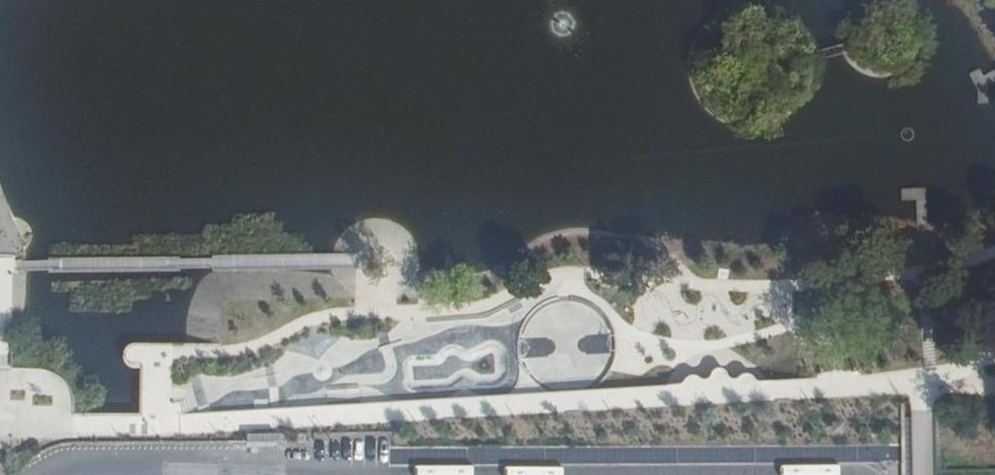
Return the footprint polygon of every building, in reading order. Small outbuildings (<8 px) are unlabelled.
[(355,273),(295,271),(294,295),(354,297),(355,273)]
